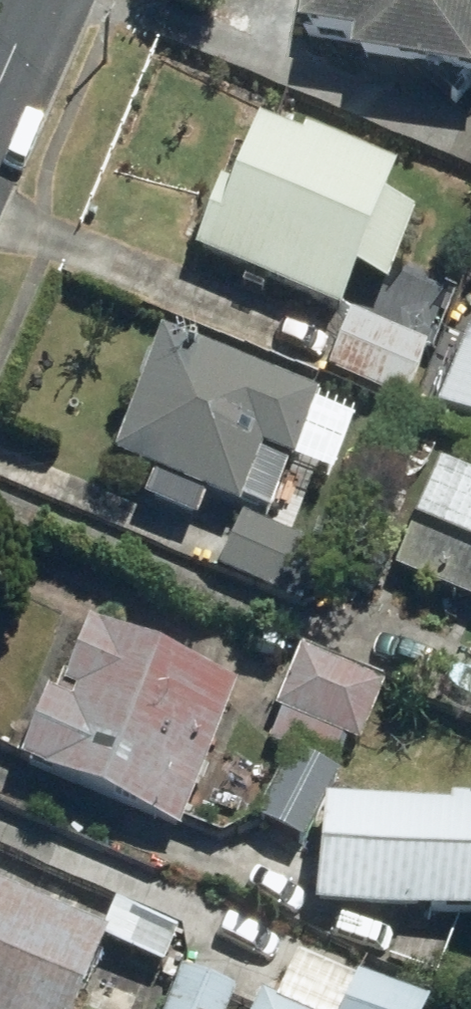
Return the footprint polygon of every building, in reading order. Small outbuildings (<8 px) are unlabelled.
[(317,37),(384,49),(380,68),(470,85),(470,0),(324,0),(317,37)] [(311,130),(265,110),(236,175),(227,172),(200,234),(345,296),(362,256),(391,268),(421,199),(393,186),(404,160),(315,121),(311,130)] [(426,340),(349,307),(326,359),(403,393),(426,340)] [(469,324),(438,396),(470,411),(470,325),(469,324)] [(163,327),(114,446),(151,461),(140,486),(195,508),(205,483),(239,496),(241,491),(268,502),(289,451),(295,454),(321,391),(163,327)] [(448,466),(402,572),(470,602),(470,476),(448,466)] [(297,530),(241,507),(219,561),(275,584),(297,530)] [(247,693),(99,629),(75,684),(70,682),(63,698),(57,696),(27,765),(186,833),(247,693)] [(333,789),(345,767),(359,735),(364,738),(390,679),(305,642),(279,701),(286,704),(273,733),(298,744),(262,810),(307,834),(329,794),(320,895),(470,909),(470,795),(456,793),(456,800),(333,789)] [(0,883),(0,1008),(75,1008),(107,933),(163,956),(178,919),(114,893),(101,924),(0,883)] [(187,961),(167,1008),(229,1008),(240,983),(187,961)] [(430,1003),(354,970),(337,1008),(427,1008),(430,1003)] [(256,990),(248,1008),(301,1008),(256,990)]
